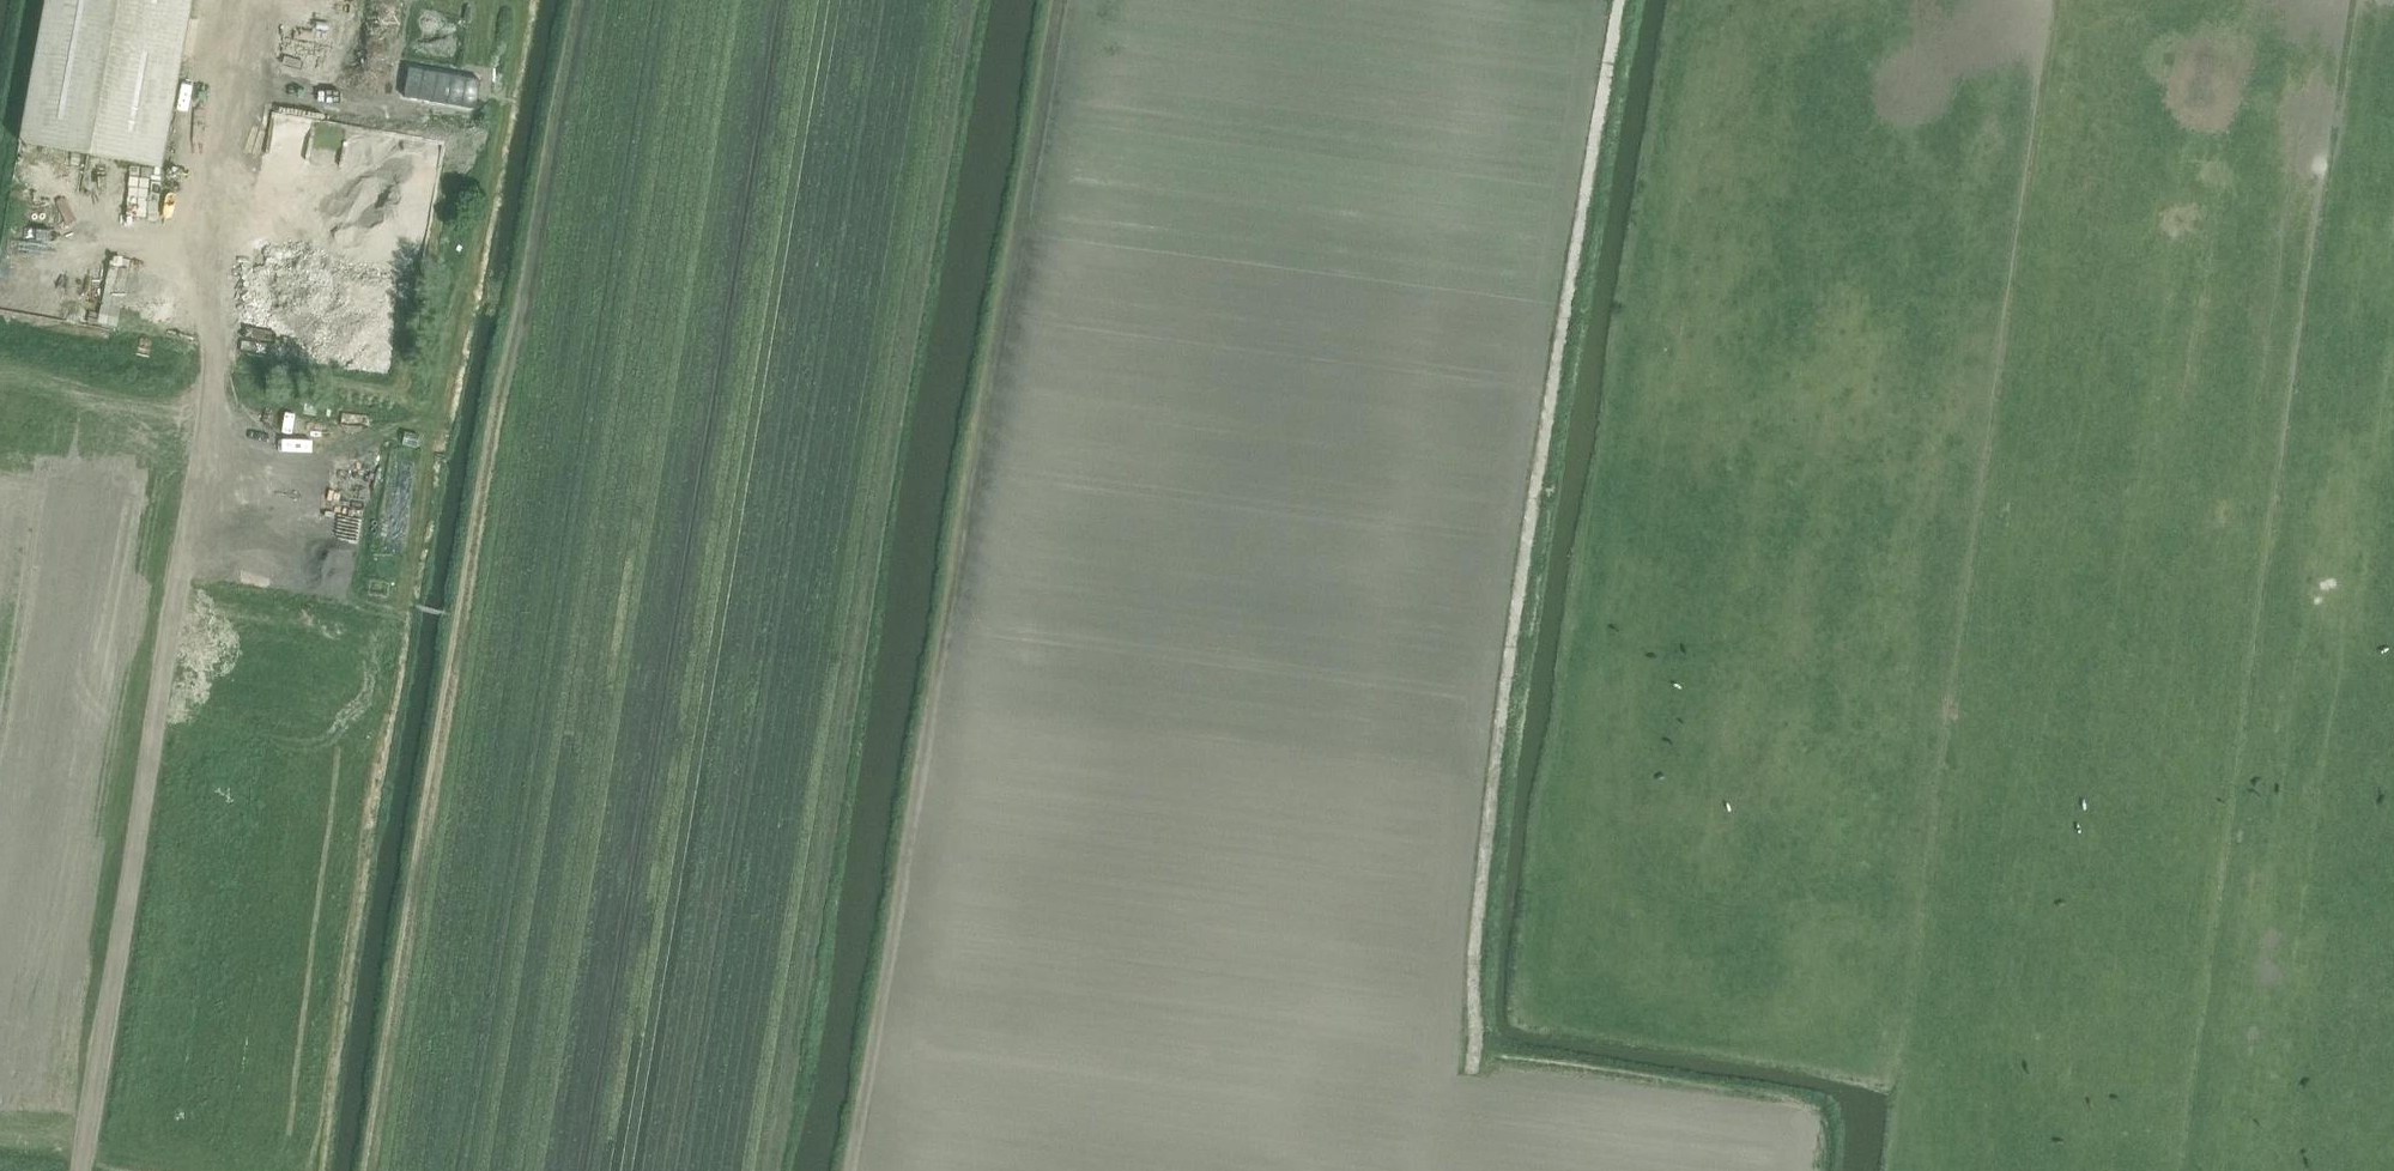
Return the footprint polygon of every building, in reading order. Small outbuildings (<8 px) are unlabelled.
[(19,142),(161,168),(192,0),(46,0),(19,142)]
